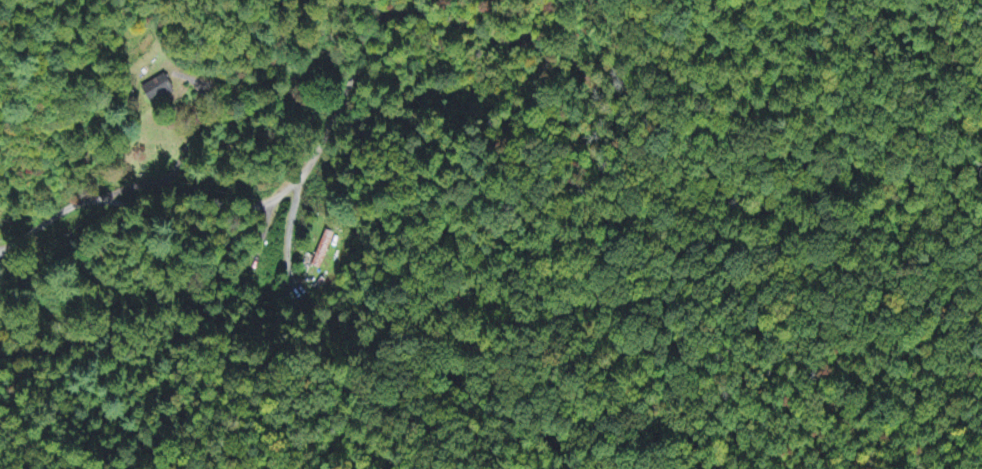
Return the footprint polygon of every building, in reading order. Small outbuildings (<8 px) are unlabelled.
[(173,91),(161,74),(139,89),(151,106),(173,91)]
